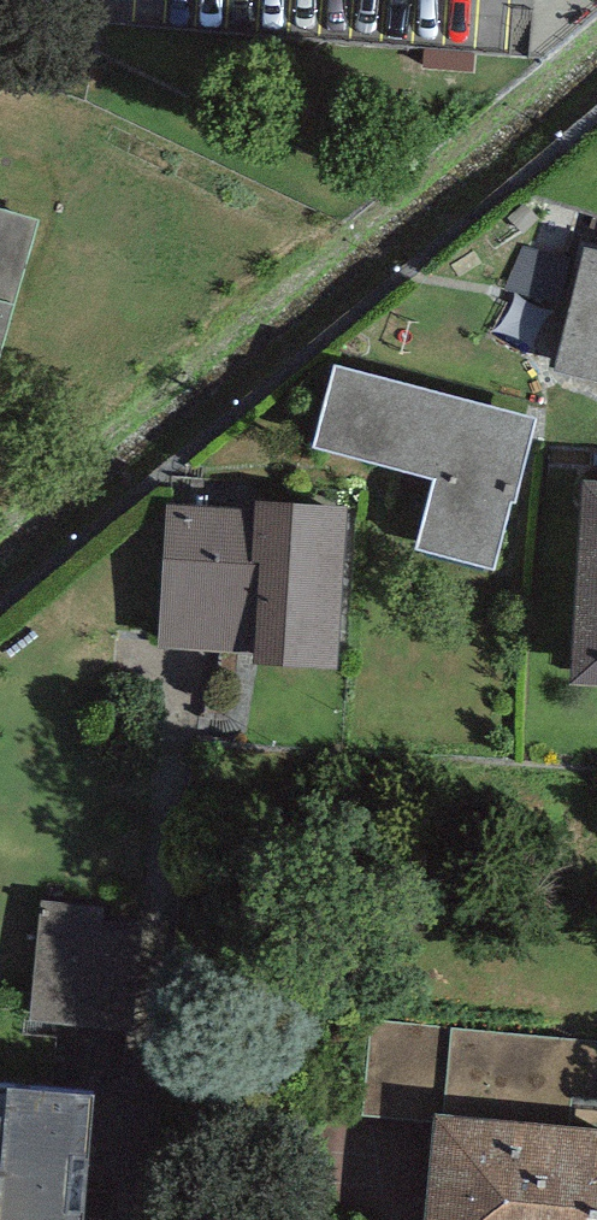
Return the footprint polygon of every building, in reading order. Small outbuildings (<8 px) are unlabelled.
[(37,213),(0,201),(0,361),(37,213)] [(584,236),(552,358),(596,369),(596,239),(584,236)] [(540,408),(332,356),(312,437),(433,468),(414,543),(492,562),(510,491),(518,492),(540,408)] [(585,470),(572,665),(596,667),(596,471),(585,470)] [(347,495),(257,490),(257,503),(165,498),(157,638),(253,644),(253,654),(338,659),(347,495)] [(103,902),(49,897),(49,902),(41,901),(30,1012),(128,1021),(138,918),(102,915),(103,902)] [(91,1063),(0,1056),(0,1219),(79,1219),(91,1063)] [(434,1100),(423,1219),(596,1219),(596,1116),(434,1100)]
